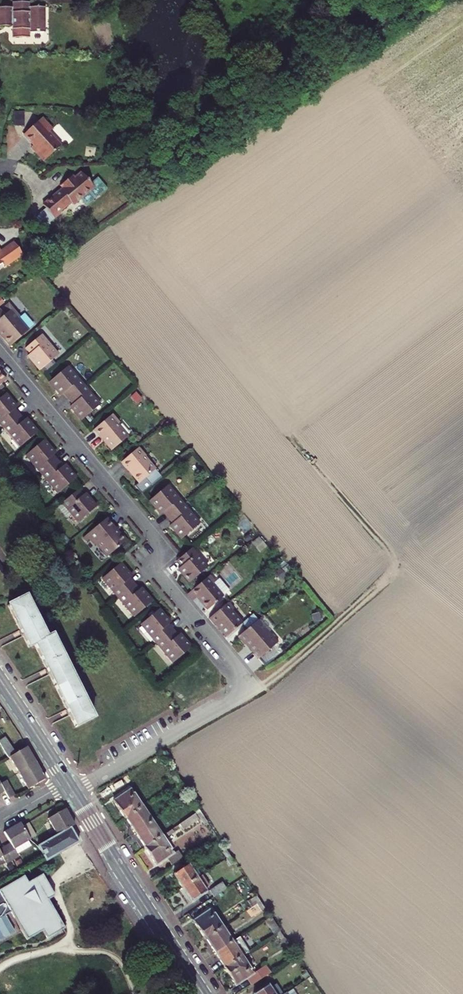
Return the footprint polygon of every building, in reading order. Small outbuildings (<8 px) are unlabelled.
[(14,6),(14,11),(0,11),(0,31),(14,31),(14,42),(30,41),(30,36),(47,36),(47,11),(31,11),(31,6),(14,6)] [(24,137),(33,147),(38,152),(35,155),(43,164),(61,148),(49,135),(52,131),(42,120),(24,137)] [(68,204),(70,205),(72,207),(93,189),(80,175),(73,180),(71,178),(62,185),(65,187),(61,191),(42,208),(45,211),(54,221),(60,217),(58,215),(57,214),(68,204)] [(58,215),(70,205),(68,204),(57,214),(58,215)] [(44,231),(54,221),(45,211),(35,220),(44,231)] [(2,264),(4,267),(21,255),(13,244),(0,253),(0,266),(2,264)] [(8,303),(0,309),(0,332),(10,346),(28,331),(17,318),(19,316),(8,303)] [(58,354),(41,334),(26,348),(30,353),(29,354),(33,360),(32,360),(40,369),(58,354)] [(64,393),(68,398),(83,386),(67,366),(50,381),(57,390),(57,389),(62,394),(64,393)] [(82,420),(100,405),(83,386),(68,398),(73,404),(71,405),(75,411),(82,420)] [(37,432),(30,423),(29,424),(25,419),(23,420),(14,409),(16,408),(11,403),(12,402),(5,394),(0,398),(0,424),(19,447),(37,432)] [(119,422),(112,414),(93,430),(112,450),(127,437),(117,424),(119,422)] [(58,493),(76,478),(69,470),(68,470),(64,465),(62,466),(53,455),(55,454),(50,449),(51,448),(44,440),(26,455),(58,493)] [(139,483),(154,470),(144,457),(145,456),(138,447),(121,462),(128,471),(128,470),(139,483)] [(163,512),(168,518),(183,505),(167,485),(149,500),(156,508),(157,508),(162,513),(163,512)] [(83,495),(78,489),(62,503),(79,523),(97,508),(89,498),(89,499),(84,494),(83,495)] [(172,523),(170,524),(175,530),(175,531),(181,539),(199,524),(183,505),(168,518),(172,523)] [(115,527),(107,517),(85,535),(89,538),(94,545),(96,543),(107,556),(127,539),(120,531),(119,532),(117,533),(113,529),(115,527)] [(189,582),(207,568),(191,548),(176,561),(180,566),(178,568),(182,574),(189,582)] [(118,597),(133,585),(129,580),(130,578),(126,573),(127,573),(120,564),(102,578),(118,597)] [(215,582),(209,575),(188,593),(193,600),(197,597),(207,610),(223,597),(212,584),(215,582)] [(133,585),(118,597),(134,616),(151,601),(145,593),(144,594),(139,589),(138,590),(133,585)] [(94,718),(73,677),(52,636),(51,634),(46,637),(26,596),(7,605),(29,648),(34,646),(75,727),(94,718)] [(234,609),(228,602),(209,619),(214,625),(216,624),(226,637),(242,623),(231,611),(234,609)] [(158,610),(141,624),(157,643),(171,631),(167,626),(169,624),(164,619),(165,618),(158,610)] [(257,621),(237,637),(244,645),(245,644),(247,642),(251,647),(250,649),(258,659),(277,643),(269,632),(268,633),(257,621)] [(171,631),(157,643),(172,663),(190,648),(183,639),(182,640),(178,635),(176,636),(171,631)] [(16,753),(5,738),(0,741),(0,744),(8,758),(10,757),(16,753)] [(10,757),(19,773),(36,762),(27,746),(16,753),(10,757)] [(36,762),(19,773),(28,788),(46,778),(36,762)] [(8,797),(14,794),(6,780),(0,784),(4,791),(8,797)] [(113,801),(124,819),(142,807),(131,789),(113,801)] [(142,807),(124,819),(125,820),(126,819),(135,832),(152,821),(142,807)] [(66,809),(59,813),(48,819),(57,834),(70,827),(75,824),(66,809)] [(199,811),(196,813),(202,823),(206,821),(199,811)] [(193,819),(182,827),(185,831),(196,824),(193,819)] [(152,821),(135,832),(143,845),(142,846),(143,848),(161,836),(152,821)] [(21,826),(29,839),(35,836),(27,822),(21,826)] [(4,846),(12,859),(18,856),(14,849),(30,840),(29,839),(21,826),(20,823),(4,832),(10,843),(4,846)] [(79,843),(70,827),(57,834),(37,846),(46,861),(79,843)] [(172,853),(161,836),(143,848),(154,865),(163,859),(169,867),(181,859),(175,851),(172,853)] [(2,856),(6,863),(12,859),(4,846),(0,848),(0,857),(2,856)] [(226,859),(223,861),(227,867),(234,863),(230,857),(226,859)] [(182,888),(196,879),(187,865),(173,874),(182,888)] [(14,930),(5,915),(10,912),(21,932),(26,940),(41,931),(59,921),(47,900),(54,896),(41,875),(27,883),(23,876),(0,889),(0,938),(14,930)] [(201,876),(196,879),(182,888),(191,902),(205,893),(204,891),(208,888),(201,876)] [(213,897),(226,889),(221,882),(209,891),(213,897)] [(256,896),(252,898),(247,902),(251,908),(260,903),(256,896)] [(192,922),(204,940),(221,928),(210,911),(192,922)] [(59,921),(41,931),(46,939),(64,929),(59,921)] [(280,932),(276,926),(272,929),(276,935),(280,932)] [(214,954),(231,943),(221,928),(204,940),(204,941),(205,940),(214,954)] [(239,938),(231,943),(214,954),(223,967),(222,967),(223,968),(241,957),(249,952),(239,938)] [(246,978),(251,986),(269,974),(264,966),(253,974),(241,957),(223,968),(235,986),(246,978)] [(310,977),(305,971),(301,973),(306,980),(310,977)] [(306,980),(303,981),(307,988),(314,983),(310,977),(306,980)] [(267,985),(254,993),(273,993),(267,985)]
